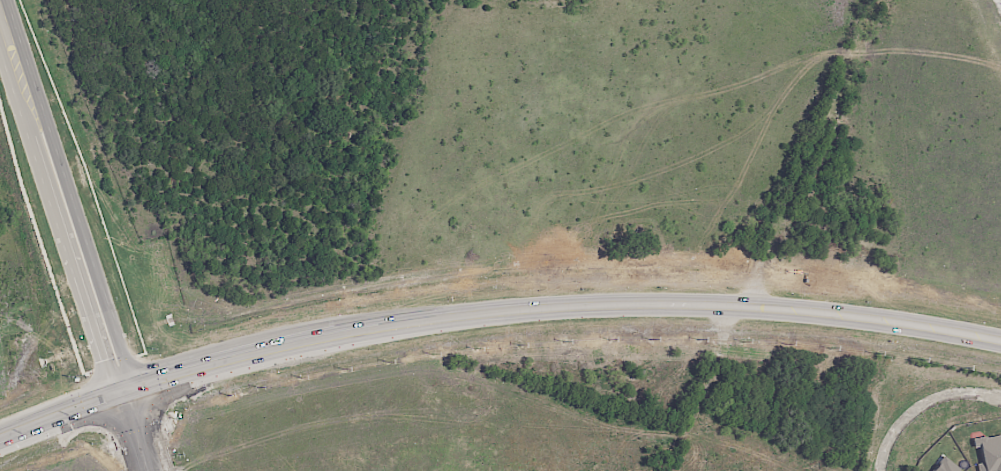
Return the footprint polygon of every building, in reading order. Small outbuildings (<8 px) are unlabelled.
[(978,470),(1000,470),(1000,434),(972,440),(973,448),(978,447),(981,463),(976,464),(978,470)] [(941,457),(931,470),(961,470),(941,457)]
